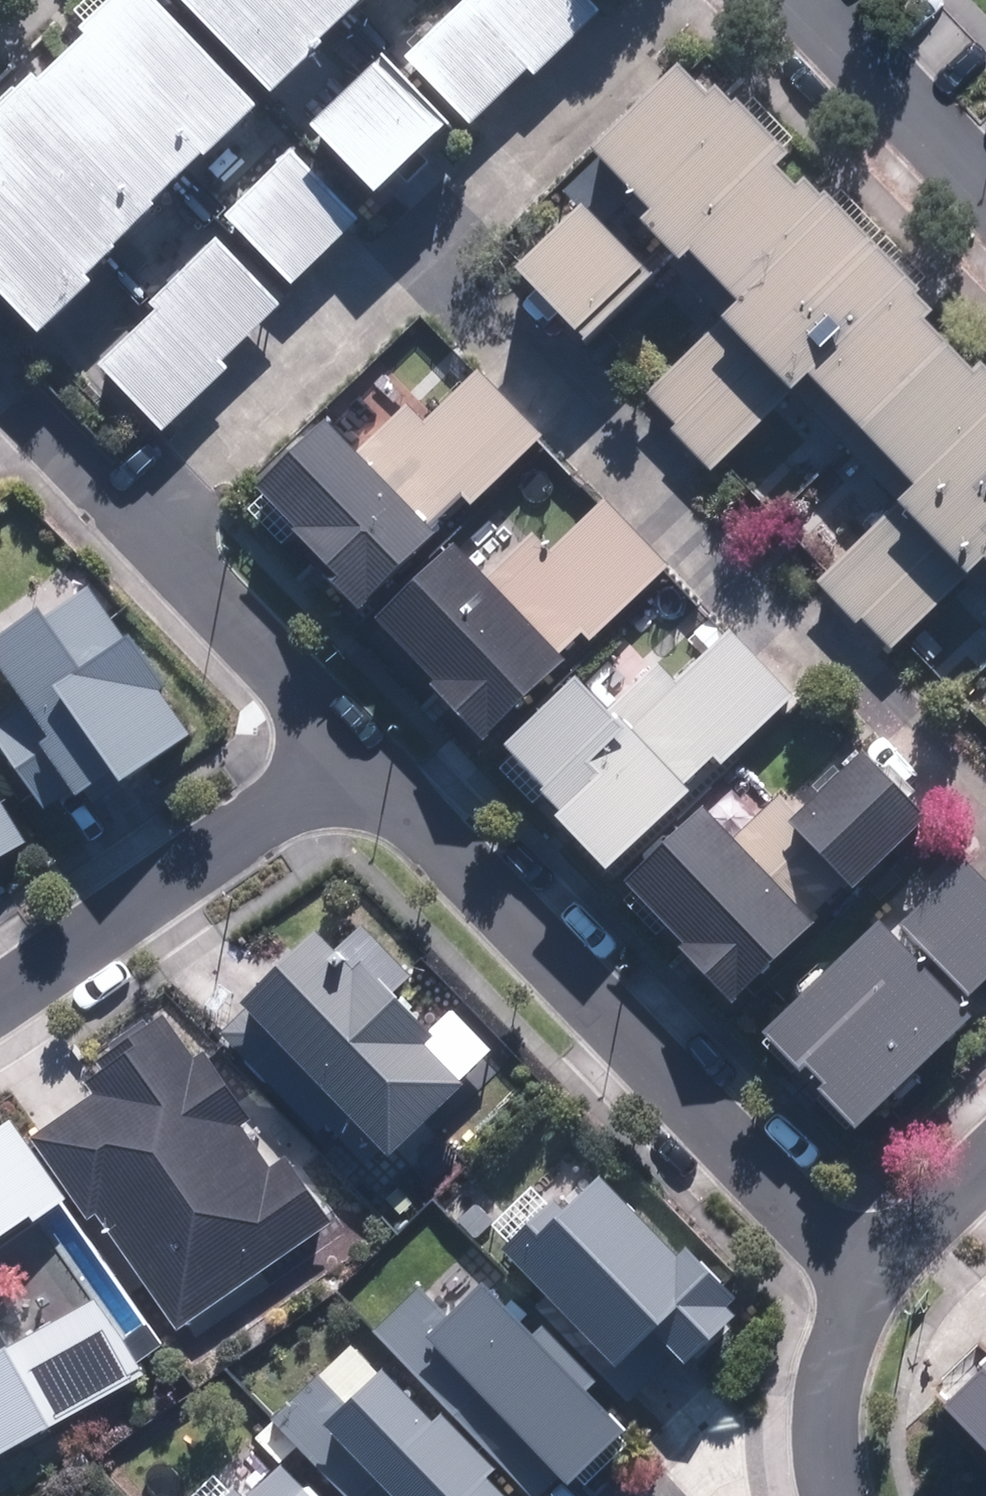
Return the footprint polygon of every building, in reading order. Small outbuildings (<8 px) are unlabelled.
[(0,128),(0,309),(41,349),(266,118),(145,0),(124,0),(83,42),(90,48),(45,94),(39,88),(0,128)] [(269,113),(391,0),(165,0),(269,113)] [(406,67),(470,135),(529,79),(535,85),(602,21),(582,0),(490,0),(482,7),(475,0),(406,67)] [(457,135),(390,65),(310,143),(378,212),(457,135)] [(514,284),(590,362),(687,268),(731,313),(643,399),(672,429),(667,434),(706,475),(800,384),(907,495),(812,587),(853,630),(860,623),(889,653),(978,568),(985,576),(985,377),(976,387),(917,327),(935,309),(818,188),(800,206),(778,183),(794,167),(726,96),(712,109),(680,77),(588,166),(612,190),(514,284)] [(362,226),(293,157),(224,227),(292,295),(362,226)] [(225,371),(285,313),(218,244),(147,313),(153,320),(98,373),(165,441),(231,377),(225,371)] [(325,434),(253,505),(338,590),(331,597),(360,626),(438,548),(427,537),(461,504),(472,515),(545,443),(478,376),(422,431),(399,407),(349,458),(325,434)] [(426,693),(482,748),(568,662),(560,654),(579,635),(590,646),(668,566),(600,500),(547,554),(527,534),(483,579),(456,552),(378,632),(433,686),(426,693)] [(0,730),(0,751),(41,816),(71,798),(78,808),(113,786),(123,801),(194,749),(94,590),(0,649),(0,680),(22,716),(0,730)] [(535,797),(554,816),(549,821),(604,877),(686,797),(680,791),(711,760),(721,769),(792,700),(725,632),(673,684),(653,663),(603,713),(571,681),(500,751),(540,792),(535,797)] [(921,824),(857,752),(776,822),(841,895),(921,824)] [(29,853),(0,804),(0,870),(29,853)] [(896,926),(965,999),(985,979),(985,878),(968,859),(896,926)] [(818,1086),(812,1092),(852,1133),(969,1020),(874,922),(757,1036),(794,1074),(800,1068),(818,1086)] [(330,1147),(351,1127),(384,1162),(461,1091),(420,1047),(429,1038),(390,997),(410,978),(361,926),(332,953),(317,937),(240,1009),(245,1014),(224,1034),(330,1147)] [(330,1227),(164,1014),(88,1075),(98,1087),(29,1144),(69,1200),(86,1224),(95,1218),(176,1334),(330,1227)] [(0,1125),(0,1240),(28,1220),(32,1226),(69,1200),(29,1144),(10,1117),(0,1125)] [(681,1369),(743,1311),(685,1249),(672,1261),(583,1166),(496,1248),(610,1368),(647,1333),(681,1369)] [(582,1394),(594,1382),(540,1324),(528,1336),(480,1285),(444,1319),(415,1288),(371,1330),(527,1495),(543,1495),(559,1482),(565,1488),(575,1478),(584,1488),(630,1445),(582,1394)] [(145,1383),(102,1300),(14,1345),(0,1318),(0,1457),(145,1383)] [(921,1403),(985,1468),(985,1339),(921,1403)] [(485,1482),(495,1472),(438,1413),(428,1423),(351,1344),(269,1423),(340,1495),(499,1495),(485,1482)] [(281,1467),(250,1495),(309,1495),(281,1467)]
